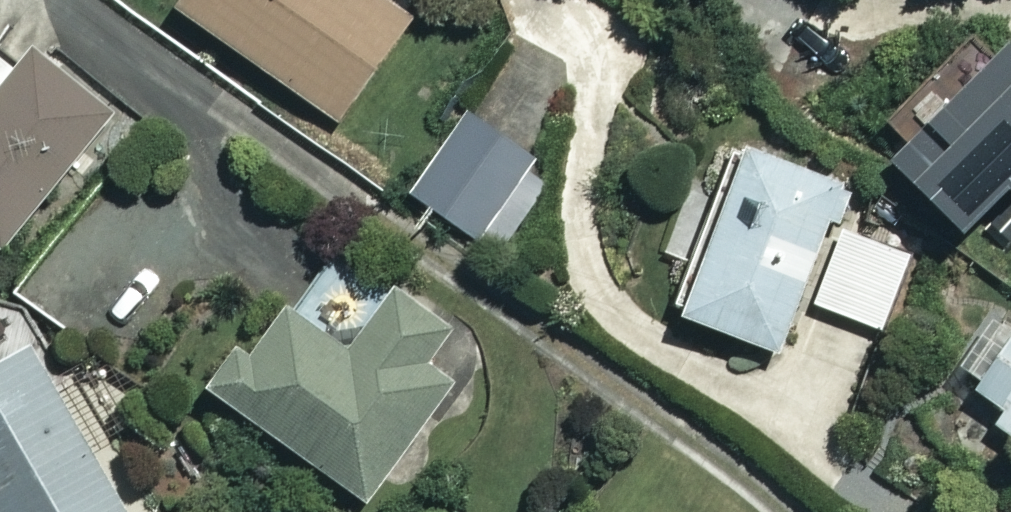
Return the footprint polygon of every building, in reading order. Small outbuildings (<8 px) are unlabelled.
[(361,0),(172,0),(166,8),(334,123),(400,27),(361,0)] [(1004,48),(882,162),(952,236),(1010,181),(1010,56),(1004,48)] [(111,112),(33,50),(14,74),(0,63),(0,250),(111,112)] [(545,166),(462,111),(407,193),(490,248),(545,166)] [(835,182),(727,145),(669,316),(777,353),(835,182)] [(914,258),(842,228),(811,303),(884,333),(914,258)] [(449,337),(388,293),(348,349),(282,302),(245,354),(228,343),(196,388),(236,416),(217,441),(269,478),(289,450),(363,503),(443,391),(422,376),(449,337)] [(1000,315),(944,392),(1010,439),(1010,323),(1000,315)] [(25,334),(0,348),(0,511),(125,511),(25,334)]
